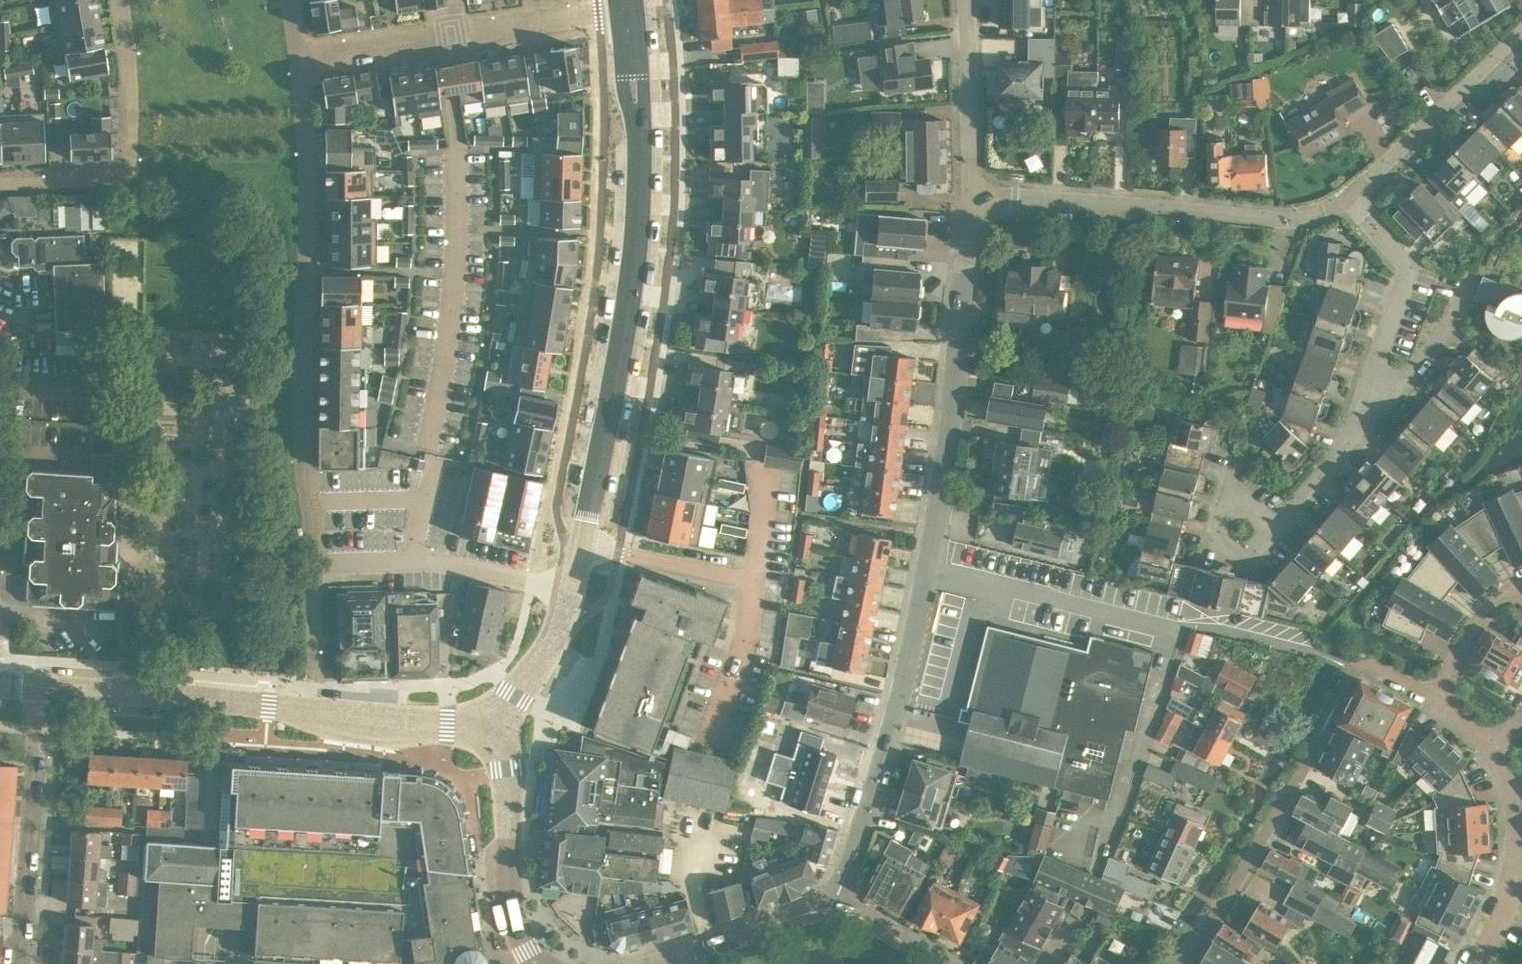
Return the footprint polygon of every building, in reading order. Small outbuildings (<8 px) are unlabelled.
[(60,27),(100,20),(96,0),(54,0),(48,1),(53,28),(60,27)] [(314,32),(358,25),(355,6),(337,9),(336,0),(309,0),(314,32)] [(425,8),(445,5),(444,0),(384,0),(384,3),(394,1),(396,13),(425,8)] [(698,15),(761,9),(774,8),(773,0),(697,0),(698,15)] [(879,37),(904,34),(902,22),(921,20),(918,0),(882,0),(883,10),(875,11),(879,37)] [(1000,26),(1030,26),(1030,6),(1042,6),(1042,0),(1000,0),(1000,26)] [(1251,24),(1251,0),(1217,0),(1217,24),(1251,24)] [(1286,24),(1286,0),(1251,0),(1251,24),(1286,24)] [(1286,24),(1286,35),(1304,35),(1304,24),(1310,24),(1310,0),(1286,0),(1286,24)] [(1458,36),(1510,4),(1507,0),(1436,0),(1458,36)] [(1362,3),(1348,3),(1348,25),(1362,26),(1362,3)] [(761,9),(698,15),(700,39),(708,38),(709,50),(728,48),(727,37),(729,36),(728,24),(762,21),(775,20),(774,8),(761,9)] [(869,19),(832,24),(834,41),(871,36),(869,19)] [(60,27),(65,53),(104,46),(100,20),(60,27)] [(0,21),(1,35),(9,35),(9,21),(0,21)] [(1409,49),(1393,23),(1372,36),(1391,60),(1409,49)] [(9,35),(1,35),(2,49),(10,48),(9,35)] [(1029,63),(999,63),(999,74),(996,76),(996,90),(999,91),(999,94),(1039,95),(1040,74),(1054,75),(1054,39),(1030,39),(1029,63)] [(779,56),(777,41),(739,44),(740,59),(779,56)] [(881,64),(882,68),(878,69),(877,54),(857,57),(861,89),(880,86),(879,79),(883,79),(885,93),(931,87),(931,83),(933,81),(932,72),(929,71),(927,58),(913,60),(912,53),(907,54),(905,42),(879,46),(882,64),(881,64)] [(109,72),(104,46),(65,53),(70,79),(109,72)] [(534,56),(523,58),(526,79),(553,75),(555,91),(581,87),(575,46),(533,52),(534,56)] [(1128,49),(1117,50),(1117,76),(1128,76),(1128,73),(1128,51),(1128,49)] [(1137,51),(1128,51),(1128,73),(1138,73),(1137,51)] [(1095,129),(1095,89),(1098,89),(1098,71),(1070,71),(1071,52),(1054,52),(1054,57),(1056,57),(1055,75),(1069,75),(1066,135),(1089,136),(1095,129)] [(523,54),(499,57),(506,104),(530,101),(526,79),(523,58),(523,54)] [(499,57),(477,61),(483,100),(482,100),(483,108),(506,104),(499,57)] [(778,57),(778,78),(798,78),(798,57),(778,57)] [(483,100),(477,61),(447,65),(436,67),(437,68),(436,68),(440,92),(440,93),(451,91),(458,90),(460,104),(482,100),(483,100)] [(33,63),(19,66),(20,74),(34,72),(33,63)] [(7,76),(20,74),(19,66),(5,68),(7,76)] [(436,67),(412,71),(418,110),(440,107),(438,93),(440,93),(440,92),(436,68),(437,68),(436,67)] [(1218,85),(1217,67),(1204,67),(1205,86),(1218,85)] [(376,70),(321,79),(325,104),(325,123),(344,123),(344,102),(380,97),(376,70)] [(394,114),(418,110),(412,71),(388,74),(394,114)] [(1328,93),(1330,97),(1286,124),(1307,157),(1350,131),(1342,118),(1368,102),(1353,78),(1328,93)] [(1232,100),(1243,100),(1255,99),(1254,81),(1230,83),(1232,100)] [(724,100),(724,113),(753,112),(753,113),(767,113),(767,112),(766,112),(766,88),(762,83),(749,83),(749,82),(708,82),(708,100),(724,100)] [(1519,87),(1516,85),(1513,85),(1510,86),(1508,87),(1500,94),(1506,100),(1502,104),(1521,124),(1521,84),(1519,87)] [(1109,89),(1098,89),(1095,89),(1095,129),(1118,130),(1120,85),(1109,85),(1109,89)] [(45,89),(45,97),(59,97),(59,89),(45,89)] [(530,95),(532,103),(545,101),(544,93),(530,95)] [(800,98),(787,99),(787,112),(800,111),(800,98)] [(1255,99),(1243,100),(1244,112),(1258,111),(1257,98),(1255,99)] [(1232,100),(1229,101),(1230,113),(1244,112),(1243,100),(1232,100)] [(545,101),(532,103),(533,111),(546,109),(545,101)] [(51,103),(51,117),(60,117),(59,103),(51,103)] [(1477,129),(1500,152),(1502,154),(1521,134),(1521,124),(1502,104),(1498,108),(1493,103),(1486,110),(1484,113),(1484,116),(1484,118),(1485,120),(1477,129)] [(581,154),(582,113),(556,112),(555,137),(532,136),(531,153),(534,153),(581,154)] [(750,159),(750,143),(750,126),(753,126),(753,113),(753,112),(724,113),(724,126),(709,126),(709,159),(750,159)] [(1,161),(24,160),(22,113),(0,114),(0,122),(1,161)] [(22,113),(24,160),(46,160),(45,113),(22,113)] [(943,158),(943,130),(943,120),(896,120),(896,113),(871,113),(871,135),(905,135),(905,140),(898,140),(898,150),(904,149),(915,149),(915,147),(921,147),(921,158),(943,158)] [(92,132),(70,133),(71,159),(112,157),(111,115),(92,116),(92,132)] [(1169,130),(1152,129),(1151,143),(1159,143),(1158,161),(1184,162),(1185,157),(1196,157),(1197,118),(1170,117),(1169,130)] [(375,171),(375,147),(351,147),(351,129),(325,129),(325,171),(372,171),(375,171)] [(391,129),(375,129),(375,142),(397,142),(391,129)] [(1475,177),(1480,172),(1489,181),(1500,170),(1491,161),(1500,152),(1477,129),(1470,135),(1466,134),(1461,135),(1458,136),(1451,143),(1457,149),(1452,153),(1475,177)] [(474,143),(488,144),(489,136),(474,135),(474,143)] [(489,136),(488,144),(502,145),(502,136),(489,136)] [(526,137),(512,137),(512,145),(526,145),(526,137)] [(1210,183),(1232,182),(1231,155),(1223,155),(1222,137),(1208,138),(1210,183)] [(422,140),(423,148),(436,147),(436,139),(422,140)] [(408,149),(423,148),(422,140),(408,140),(408,149)] [(1245,144),(1246,149),(1241,149),(1241,154),(1231,155),(1232,182),(1232,187),(1267,185),(1265,153),(1257,154),(1256,143),(1245,144)] [(905,164),(905,181),(915,181),(915,189),(919,193),(928,193),(933,189),(933,181),(943,181),(943,158),(921,158),(921,147),(915,147),(915,149),(904,149),(898,150),(898,164),(905,164)] [(1475,177),(1452,153),(1448,157),(1443,152),(1435,160),(1434,164),(1435,167),(1436,170),(1428,178),(1440,190),(1460,210),(1469,200),(1466,197),(1480,182),(1475,177)] [(534,153),(533,175),(580,177),(581,154),(534,153)] [(411,156),(402,157),(403,170),(411,170),(411,156)] [(508,174),(508,160),(499,160),(500,175),(508,174)] [(722,209),(752,210),(765,211),(768,169),(750,168),(749,179),(728,178),(728,167),(710,166),(708,194),(723,195),(722,209)] [(411,184),(411,170),(403,170),(403,184),(411,184)] [(325,171),(325,197),(329,197),(369,197),(372,197),(372,171),(325,171)] [(508,188),(508,174),(500,175),(500,188),(508,188)] [(580,177),(533,175),(532,198),(579,200),(580,177)] [(896,199),(896,181),(863,182),(863,199),(896,199)] [(1445,230),(1445,229),(1463,212),(1460,210),(1440,190),(1435,195),(1423,183),(1402,204),(1404,205),(1397,211),(1419,235),(1423,231),(1433,241),(1445,230)] [(4,195),(5,215),(39,214),(39,194),(4,195)] [(329,197),(329,218),(369,218),(369,197),(329,197)] [(579,226),(579,200),(532,198),(540,198),(539,225),(579,226)] [(104,205),(90,206),(90,204),(79,205),(80,229),(91,229),(91,228),(104,227),(104,205)] [(412,205),(403,205),(403,219),(412,219),(412,205)] [(705,238),(708,238),(706,254),(749,258),(750,251),(743,250),(744,240),(747,240),(748,224),(751,224),(752,210),(722,209),(721,221),(706,220),(705,238)] [(863,241),(862,255),(907,258),(907,255),(915,252),(915,247),(920,247),(921,236),(925,234),(926,223),(923,220),(923,218),(879,214),(876,242),(863,241)] [(514,215),(500,215),(500,223),(514,223),(514,215)] [(329,218),(329,242),(376,242),(376,218),(369,218),(329,218)] [(411,233),(412,219),(403,219),(403,233),(411,233)] [(811,233),(810,243),(826,244),(827,235),(811,233)] [(86,264),(86,263),(84,234),(39,236),(36,240),(34,237),(17,237),(12,242),(12,251),(17,256),(19,256),(20,267),(33,266),(37,262),(42,267),(54,267),(55,267),(55,264),(86,264)] [(513,245),(513,236),(500,236),(499,244),(513,245)] [(529,236),(528,258),(575,263),(576,238),(529,236)] [(1317,281),(1329,285),(1359,296),(1361,281),(1354,280),(1354,275),(1363,276),(1365,258),(1364,254),(1361,250),(1357,249),(1352,250),(1350,253),(1349,256),(1341,255),(1342,242),(1318,239),(1315,261),(1319,262),(1317,281)] [(376,242),(329,242),(329,266),(376,265),(376,242)] [(874,269),(871,296),(919,301),(921,285),(917,283),(918,270),(914,270),(914,266),(907,261),(907,258),(862,255),(861,268),(874,269)] [(1180,259),(1156,257),(1151,301),(1190,306),(1186,338),(1206,340),(1209,316),(1206,316),(1208,300),(1200,299),(1195,286),(1199,258),(1180,256),(1180,259)] [(396,257),(396,265),(410,266),(410,258),(396,257)] [(742,277),(740,277),(741,268),(748,269),(749,261),(706,257),(704,272),(703,272),(701,289),(715,291),(713,304),(742,308),(744,294),(740,294),(742,277)] [(571,287),(575,263),(528,258),(525,278),(524,278),(524,279),(571,287)] [(507,261),(499,261),(498,275),(506,276),(507,261)] [(103,262),(86,263),(86,264),(55,264),(55,267),(54,267),(56,330),(106,328),(103,262)] [(1273,331),(1284,298),(1267,296),(1268,286),(1264,285),(1266,266),(1235,262),(1233,281),(1228,281),(1224,313),(1264,318),(1263,330),(1273,331)] [(1043,266),(1011,263),(1007,304),(1000,303),(998,317),(1029,320),(1030,309),(1063,312),(1065,291),(1058,291),(1060,272),(1043,271),(1043,266)] [(320,303),(360,304),(361,276),(321,275),(320,303)] [(506,276),(498,275),(497,289),(505,289),(506,276)] [(1506,298),(1503,301),(1502,302),(1500,304),(1499,306),(1499,308),(1497,312),(1505,315),(1507,311),(1508,310),(1509,309),(1510,309),(1511,309),(1512,309),(1513,309),(1514,310),(1515,310),(1515,311),(1515,312),(1516,313),(1516,314),(1515,314),(1515,315),(1517,315),(1517,316),(1517,317),(1517,319),(1518,320),(1518,321),(1519,321),(1520,321),(1520,322),(1521,322),(1521,291),(1517,292),(1518,289),(1484,275),(1479,287),(1506,298)] [(394,277),(394,286),(408,286),(408,278),(394,277)] [(520,300),(543,304),(567,308),(571,287),(524,279),(520,300)] [(1329,285),(1317,318),(1348,328),(1349,324),(1357,326),(1361,316),(1360,311),(1359,308),(1356,306),(1359,296),(1329,285)] [(1479,287),(1475,298),(1488,303),(1487,306),(1486,310),(1486,314),(1487,318),(1488,321),(1490,325),(1493,329),(1495,331),(1498,334),(1501,335),(1505,337),(1510,337),(1515,337),(1519,336),(1521,335),(1521,322),(1520,322),(1520,321),(1519,321),(1518,321),(1518,320),(1517,319),(1517,317),(1517,316),(1517,315),(1515,315),(1515,314),(1516,314),(1516,313),(1515,312),(1515,311),(1515,310),(1514,310),(1513,309),(1512,309),(1511,309),(1510,309),(1509,309),(1508,310),(1507,311),(1505,315),(1497,312),(1499,308),(1499,306),(1500,304),(1502,302),(1503,301),(1506,298),(1479,287)] [(919,301),(871,296),(869,324),(856,323),(854,339),(900,341),(900,338),(908,334),(908,329),(913,330),(914,318),(918,316),(919,301)] [(567,308),(543,304),(520,300),(516,321),(544,326),(564,330),(567,308)] [(360,304),(320,303),(320,325),(360,325),(360,304)] [(494,318),(502,319),(504,305),(495,304),(494,318)] [(733,352),(737,321),(740,322),(742,308),(713,304),(711,317),(697,315),(695,332),(698,333),(696,347),(733,352)] [(397,312),(396,326),(404,327),(406,313),(397,312)] [(501,332),(502,319),(494,318),(492,331),(501,332)] [(1317,318),(1306,351),(1336,362),(1340,351),(1345,350),(1350,347),(1353,337),(1346,334),(1348,328),(1317,318)] [(544,326),(516,321),(513,343),(525,345),(550,349),(560,351),(564,330),(544,326)] [(360,325),(320,325),(320,346),(360,346),(360,325)] [(404,327),(396,326),(394,339),(402,340),(404,327)] [(234,330),(157,332),(158,367),(235,365),(234,330)] [(1178,345),(1180,371),(1199,370),(1198,344),(1178,345)] [(525,345),(518,385),(543,389),(550,349),(525,345)] [(908,380),(911,357),(889,354),(890,346),(868,345),(865,374),(908,380)] [(320,346),(319,386),(365,387),(365,346),(360,346),(320,346)] [(1456,368),(1452,373),(1479,397),(1502,370),(1475,347),(1467,355),(1463,353),(1460,353),(1457,353),(1449,363),(1456,368)] [(384,348),(384,356),(398,356),(398,348),(384,348)] [(1306,351),(1294,384),(1324,395),(1326,390),(1334,392),(1338,380),(1336,374),(1332,372),(1336,362),(1306,351)] [(398,364),(398,356),(384,356),(384,364),(398,364)] [(831,359),(820,358),(819,369),(830,371),(831,359)] [(1071,382),(1074,369),(1028,361),(1026,374),(1071,382)] [(699,384),(697,396),(727,401),(729,388),(725,388),(728,371),(689,365),(686,382),(699,384)] [(487,371),(485,379),(499,381),(501,373),(487,371)] [(1456,424),(1479,397),(1452,373),(1448,377),(1442,372),(1434,380),(1433,383),(1433,386),(1437,390),(1428,400),(1453,421),(1456,424)] [(862,398),(873,399),(905,403),(908,380),(865,374),(862,398)] [(382,376),(380,384),(394,386),(396,378),(382,376)] [(1077,404),(1080,384),(1035,377),(1032,397),(1077,404)] [(499,381),(485,379),(484,387),(498,389),(499,381)] [(817,392),(827,393),(828,381),(818,381),(817,392)] [(1040,428),(1042,429),(1046,406),(1010,400),(1013,384),(995,382),(993,396),(991,396),(990,405),(985,408),(985,413),(988,416),(987,419),(1021,425),(1040,428)] [(393,394),(394,386),(380,384),(379,391),(393,394)] [(1283,416),(1282,417),(1313,428),(1317,416),(1321,416),(1326,413),(1330,402),(1323,400),(1324,395),(1294,384),(1283,416)] [(319,386),(319,410),(319,426),(364,427),(365,387),(319,386)] [(391,402),(393,394),(379,391),(377,399),(383,401),(391,402)] [(551,430),(557,402),(511,392),(505,419),(512,421),(551,430)] [(827,393),(817,392),(816,403),(826,404),(827,393)] [(722,430),(725,416),(727,401),(697,396),(695,410),(681,408),(679,424),(687,426),(684,439),(717,444),(719,430),(722,430)] [(871,421),(903,425),(905,403),(873,399),(862,398),(859,420),(871,421)] [(1430,447),(1453,421),(1428,400),(1421,409),(1418,407),(1415,406),(1412,406),(1403,416),(1410,422),(1406,426),(1430,447)] [(1308,440),(1313,428),(1282,417),(1264,438),(1283,455),(1281,461),(1282,464),(1285,468),(1289,469),(1294,469),(1307,453),(1302,447),(1308,440)] [(1176,419),(1167,453),(1202,461),(1206,444),(1214,446),(1218,429),(1219,426),(1218,423),(1216,420),(1212,418),(1207,418),(1204,420),(1202,425),(1176,419)] [(1096,419),(1093,438),(1107,440),(1110,421),(1096,419)] [(507,443),(546,451),(551,430),(512,421),(507,443)] [(871,421),(868,443),(900,447),(903,425),(871,421)] [(474,436),(482,437),(486,423),(478,422),(474,436)] [(1407,473),(1430,447),(1406,426),(1403,430),(1396,424),(1389,432),(1388,437),(1388,439),(1392,442),(1383,453),(1407,473)] [(812,437),(822,438),(824,426),(813,425),(812,437)] [(998,440),(994,466),(1048,474),(1051,449),(1037,446),(1040,428),(1021,425),(1018,443),(998,440)] [(364,427),(319,426),(318,467),(364,468),(364,427)] [(479,451),(482,437),(474,436),(471,449),(479,451)] [(822,438),(812,437),(811,448),(821,449),(822,438)] [(854,465),(865,466),(897,470),(900,447),(868,443),(857,442),(854,465)] [(546,451),(507,443),(502,466),(541,474),(546,451)] [(801,449),(765,444),(762,464),(799,469),(801,449)] [(665,448),(661,469),(712,480),(717,459),(665,448)] [(377,467),(410,466),(412,457),(381,450),(377,467)] [(30,559),(29,576),(29,580),(31,580),(31,587),(34,592),(41,592),(51,600),(59,600),(59,605),(116,608),(117,583),(116,582),(117,562),(115,562),(116,541),(115,541),(116,520),(114,520),(116,498),(113,498),(115,475),(111,475),(113,455),(93,453),(92,474),(25,469),(24,494),(26,494),(26,515),(28,515),(27,537),(29,537),(28,559),(30,559)] [(1167,453),(1159,486),(1194,495),(1195,490),(1202,491),(1205,480),(1205,476),(1202,473),(1199,471),(1202,461),(1167,453)] [(1365,474),(1361,479),(1385,499),(1407,473),(1383,453),(1376,461),(1373,459),(1369,459),(1366,460),(1358,468),(1365,474)] [(412,457),(410,466),(410,467),(421,470),(423,459),(412,457)] [(457,508),(462,468),(440,465),(436,505),(457,508)] [(460,512),(455,533),(526,549),(529,535),(542,480),(474,465),(462,513),(460,512)] [(894,493),(897,470),(865,466),(862,489),(894,493)] [(1044,499),(1045,490),(1048,474),(994,466),(990,491),(1044,499)] [(661,469),(656,491),(706,502),(706,503),(708,503),(712,480),(661,469)] [(808,470),(807,479),(818,480),(819,471),(808,470)] [(1345,496),(1337,505),(1362,526),(1385,499),(1361,479),(1357,483),(1350,477),(1343,485),(1342,489),(1343,492),(1345,496)] [(732,481),(719,478),(717,487),(730,490),(732,481)] [(818,480),(807,479),(806,488),(817,489),(818,480)] [(745,483),(732,481),(730,490),(743,492),(745,483)] [(1159,486),(1151,520),(1181,527),(1184,516),(1189,518),(1193,517),(1196,514),(1200,502),(1193,500),(1194,495),(1159,486)] [(891,516),(894,493),(862,489),(859,512),(891,516)] [(1499,496),(1521,544),(1521,491),(1514,493),(1513,489),(1499,496)] [(654,491),(650,513),(701,523),(706,503),(706,502),(656,491),(654,491)] [(1521,561),(1521,544),(1499,496),(1485,502),(1487,506),(1470,517),(1493,551),(1504,544),(1514,565),(1521,561)] [(1027,515),(1029,505),(1011,502),(1009,512),(1027,515)] [(1318,527),(1315,531),(1340,552),(1362,526),(1337,505),(1330,514),(1327,512),(1323,511),(1319,512),(1312,521),(1318,527)] [(443,540),(450,510),(435,506),(427,536),(443,540)] [(650,513),(645,535),(697,546),(701,523),(650,513)] [(1493,551),(1470,517),(1454,528),(1451,525),(1440,535),(1487,586),(1498,576),(1482,558),(1493,551)] [(1151,520),(1142,553),(1173,561),(1173,560),(1174,556),(1182,558),(1185,548),(1184,544),(1183,541),(1178,538),(1181,527),(1151,520)] [(1068,524),(1051,521),(1049,529),(1017,521),(1012,545),(1071,560),(1079,530),(1068,524)] [(734,526),(721,523),(719,532),(732,534),(734,526)] [(746,528),(734,526),(732,534),(745,537),(746,528)] [(1299,549),(1291,558),(1316,580),(1340,552),(1315,531),(1311,535),(1305,530),(1298,537),(1296,540),(1296,542),(1299,549)] [(798,544),(809,546),(811,534),(800,533),(798,544)] [(858,533),(853,555),(884,562),(889,539),(858,533)] [(1487,586),(1440,535),(1429,546),(1431,549),(1419,564),(1451,590),(1459,579),(1475,597),(1487,586)] [(809,546),(798,544),(796,556),(807,558),(809,546)] [(1173,561),(1142,553),(1137,576),(1170,584),(1175,561),(1173,560),(1173,561)] [(880,584),(884,562),(853,555),(848,577),(880,584)] [(1287,613),(1316,580),(1291,558),(1284,566),(1281,564),(1277,564),(1274,565),(1266,574),(1272,580),(1270,583),(1264,608),(1287,613)] [(1168,592),(1192,598),(1216,604),(1263,615),(1264,608),(1270,583),(1225,571),(1175,561),(1170,584),(1168,592)] [(1442,600),(1451,590),(1419,564),(1407,579),(1403,577),(1395,590),(1455,625),(1463,612),(1442,600)] [(634,613),(591,728),(651,750),(693,635),(711,642),(726,600),(694,588),(693,592),(639,572),(629,600),(643,606),(640,615),(634,613)] [(792,588),(802,590),(804,579),(793,577),(792,588)] [(875,606),(880,584),(848,577),(844,599),(875,606)] [(457,635),(455,646),(491,654),(500,612),(501,612),(502,612),(502,611),(503,611),(504,610),(504,609),(504,608),(504,607),(504,606),(504,605),(503,605),(503,604),(502,604),(505,590),(469,582),(466,596),(460,625),(451,623),(449,633),(457,635)] [(802,593),(802,590),(792,588),(790,601),(805,603),(807,594),(802,593)] [(386,592),(386,589),(347,591),(347,592),(336,592),(338,680),(388,678),(386,592)] [(1455,625),(1395,590),(1387,603),(1391,605),(1383,624),(1421,640),(1427,626),(1447,639),(1455,625)] [(386,592),(388,678),(398,678),(431,677),(440,669),(438,601),(404,602),(404,591),(386,592)] [(871,628),(875,606),(844,599),(839,622),(871,628)] [(788,611),(785,634),(799,636),(807,637),(811,616),(788,611)] [(866,650),(871,628),(839,622),(835,644),(866,650)] [(1197,653),(1204,633),(1192,630),(1185,649),(1197,653)] [(969,763),(1002,772),(1107,798),(1125,728),(1134,731),(1153,652),(1092,637),(1067,651),(985,631),(966,708),(963,707),(960,719),(970,722),(960,761),(969,763)] [(1484,669),(1496,676),(1496,677),(1497,678),(1498,677),(1507,683),(1521,658),(1521,650),(1491,631),(1473,662),(1482,668),(1482,669),(1483,670),(1484,669)] [(785,634),(780,666),(793,668),(799,636),(785,634)] [(861,673),(866,650),(835,644),(830,666),(861,673)] [(1211,692),(1239,707),(1255,677),(1227,662),(1211,692)] [(1182,664),(1176,675),(1200,687),(1206,676),(1182,664)] [(1404,721),(1411,706),(1412,705),(1395,697),(1395,696),(1394,695),(1393,696),(1381,689),(1379,688),(1379,689),(1362,680),(1355,694),(1354,693),(1354,694),(1355,695),(1348,707),(1347,707),(1347,708),(1348,709),(1341,722),(1386,746),(1386,745),(1390,747),(1398,732),(1400,733),(1405,722),(1404,721)] [(782,701),(778,716),(800,722),(802,715),(843,727),(851,697),(811,686),(805,707),(782,701)] [(767,693),(762,709),(774,713),(780,697),(767,693)] [(1166,706),(1168,708),(1168,707),(1183,716),(1194,722),(1231,741),(1246,713),(1221,700),(1212,716),(1172,695),(1166,706)] [(1168,744),(1183,716),(1168,707),(1168,708),(1163,718),(1166,719),(1156,738),(1168,744)] [(1220,763),(1231,741),(1194,722),(1188,733),(1199,739),(1194,749),(1220,763)] [(1338,725),(1327,745),(1363,763),(1373,743),(1338,725)] [(1407,759),(1423,774),(1450,744),(1434,728),(1424,739),(1411,726),(1398,752),(1394,760),(1393,761),(1401,765),(1407,759)] [(690,736),(668,728),(664,739),(686,747),(690,736)] [(771,754),(767,767),(824,785),(833,756),(818,752),(821,740),(799,734),(791,759),(771,754)] [(577,820),(608,823),(652,830),(656,803),(664,761),(584,735),(581,752),(555,748),(547,816),(546,829),(575,832),(577,820)] [(1432,794),(1436,801),(1469,786),(1460,767),(1467,760),(1450,744),(1423,774),(1439,788),(1432,794)] [(1363,763),(1327,745),(1317,765),(1353,784),(1363,763)] [(1382,754),(1394,760),(1398,752),(1386,746),(1382,754)] [(723,811),(735,762),(672,747),(661,798),(723,811)] [(1206,772),(1211,763),(1191,753),(1182,748),(1177,757),(1186,762),(1186,761),(1206,772)] [(89,782),(113,783),(114,755),(90,753),(89,782)] [(113,783),(136,785),(138,756),(114,755),(113,783)] [(137,952),(147,953),(153,953),(153,955),(189,958),(191,958),(194,923),(196,923),(206,924),(229,926),(234,926),(235,926),(245,927),(255,927),(255,936),(255,938),(254,949),(254,960),(255,960),(317,963),(400,963),(400,961),(410,960),(422,958),(423,963),(485,963),(484,957),(481,952),(479,950),(478,949),(476,948),(473,933),(480,932),(475,903),(475,902),(470,873),(461,814),(461,810),(458,802),(457,799),(452,792),(450,789),(444,784),(441,782),(434,778),(430,777),(423,775),(419,774),(396,773),(396,772),(393,772),(393,773),(387,773),(387,771),(384,771),(384,772),(382,772),(243,762),(238,762),(238,757),(235,757),(225,756),(225,761),(224,761),(219,830),(218,845),(214,845),(209,844),(201,844),(199,844),(184,843),(147,840),(144,878),(142,912),(140,912),(137,912),(137,918),(135,938),(134,952),(137,952)] [(136,785),(160,786),(162,757),(138,756),(136,785)] [(160,786),(162,786),(161,794),(174,795),(175,787),(185,787),(187,759),(162,757),(160,786)] [(1231,781),(1218,777),(1177,760),(1171,772),(1149,763),(1143,775),(1170,787),(1176,775),(1211,791),(1214,785),(1228,790),(1231,781)] [(944,799),(949,800),(956,774),(916,761),(915,763),(913,764),(910,773),(911,775),(908,787),(944,799)] [(1002,772),(969,763),(966,776),(999,785),(1002,772)] [(13,790),(15,765),(0,764),(0,789),(13,790)] [(738,766),(736,779),(744,780),(746,767),(738,766)] [(767,767),(762,781),(783,788),(778,803),(816,814),(824,785),(767,767)] [(1362,793),(1374,799),(1378,791),(1366,785),(1362,793)] [(1435,807),(1436,829),(1489,826),(1488,803),(1477,804),(1469,786),(1436,801),(1438,807),(1435,807)] [(944,799),(908,787),(904,799),(901,800),(899,808),(900,810),(899,814),(940,826),(949,800),(944,799)] [(11,813),(13,790),(0,789),(0,813),(11,813)] [(1325,807),(1302,794),(1292,812),(1299,816),(1338,836),(1340,833),(1353,807),(1331,796),(1325,807)] [(186,796),(184,824),(185,824),(185,826),(202,827),(204,797),(186,796)] [(1385,833),(1397,810),(1378,800),(1366,822),(1385,833)] [(1178,802),(1164,834),(1169,836),(1194,846),(1209,815),(1178,802)] [(600,875),(623,877),(638,878),(652,879),(656,879),(663,804),(656,803),(652,830),(608,823),(577,820),(575,832),(546,829),(541,885),(598,893),(600,875)] [(110,824),(111,807),(85,806),(84,822),(110,824)] [(1056,813),(1036,806),(1033,820),(1036,821),(1051,826),(1056,813)] [(111,807),(110,824),(121,825),(122,808),(111,807)] [(157,834),(157,827),(159,811),(147,810),(146,833),(157,834)] [(170,811),(159,811),(157,827),(169,827),(169,824),(170,811)] [(9,838),(11,813),(0,813),(0,837),(9,838)] [(1355,871),(1366,850),(1367,848),(1340,833),(1338,836),(1299,816),(1287,839),(1295,843),(1289,855),(1301,861),(1305,864),(1312,851),(1349,871),(1353,874),(1355,871)] [(779,821),(778,821),(764,820),(755,839),(767,841),(770,831),(777,832),(779,821)] [(785,834),(788,822),(779,821),(777,832),(785,834)] [(1051,826),(1036,821),(1028,847),(1044,847),(1051,826)] [(184,824),(169,824),(169,827),(157,827),(157,834),(146,833),(146,840),(147,840),(184,843),(185,826),(185,824),(184,824)] [(835,831),(816,825),(815,828),(803,825),(797,843),(803,845),(803,849),(807,850),(805,855),(809,859),(825,864),(835,831)] [(1490,849),(1489,826),(1436,829),(1438,852),(1441,852),(1440,855),(1475,867),(1480,850),(1490,849)] [(915,829),(909,841),(915,845),(920,832),(915,829)] [(73,830),(71,854),(106,857),(111,857),(111,845),(100,844),(101,832),(73,830)] [(123,844),(138,845),(138,833),(123,832),(123,844)] [(1179,881),(1194,846),(1169,836),(1164,834),(1149,868),(1179,881)] [(8,862),(9,838),(0,837),(0,861),(8,862)] [(951,838),(947,847),(958,852),(962,843),(951,838)] [(862,893),(882,904),(909,853),(911,850),(890,840),(862,893)] [(1335,912),(1341,901),(1312,886),(1319,871),(1305,864),(1301,861),(1289,855),(1287,858),(1271,849),(1262,867),(1294,883),(1291,889),(1320,904),(1335,912)] [(1014,850),(1009,869),(1030,875),(1035,856),(1014,850)] [(1402,869),(1366,850),(1355,871),(1391,890),(1402,869)] [(930,864),(911,854),(909,853),(882,904),(903,915),(930,864)] [(71,854),(69,878),(104,881),(106,857),(71,854)] [(774,857),(764,861),(767,869),(779,901),(799,893),(816,880),(803,854),(777,865),(774,857)] [(1475,867),(1440,855),(1436,867),(1432,865),(1421,885),(1432,891),(1468,909),(1479,889),(1469,884),(1475,867)] [(1114,909),(1123,889),(1102,880),(1044,856),(1034,881),(1035,881),(1069,896),(1095,907),(1097,903),(1114,909)] [(767,869),(764,861),(763,857),(752,861),(757,874),(750,877),(758,908),(778,901),(779,901),(767,869)] [(119,882),(135,884),(136,872),(120,871),(119,882)] [(1127,873),(1121,886),(1151,898),(1156,885),(1127,873)] [(599,894),(623,892),(623,877),(600,875),(598,893),(599,894)] [(623,892),(637,892),(638,878),(623,877),(623,892)] [(104,892),(104,881),(69,878),(68,903),(96,905),(97,892),(104,892)] [(637,892),(652,891),(652,879),(638,878),(637,892)] [(656,880),(656,879),(652,879),(652,891),(677,889),(669,880),(656,880)] [(914,919),(936,931),(956,892),(934,881),(914,919)] [(1035,881),(996,950),(985,943),(973,963),(974,963),(1030,963),(1033,958),(1028,955),(1035,944),(1040,947),(1069,896),(1035,881)] [(135,884),(119,882),(118,894),(134,895),(135,884)] [(739,883),(707,892),(714,922),(745,912),(739,883)] [(1260,902),(1242,931),(1248,934),(1263,944),(1274,950),(1285,932),(1291,921),(1301,926),(1307,915),(1313,918),(1320,904),(1291,889),(1283,903),(1288,905),(1283,916),(1260,902)] [(1468,909),(1432,891),(1423,910),(1422,909),(1416,921),(1441,934),(1447,924),(1458,930),(1468,909)] [(979,905),(956,892),(936,931),(958,943),(979,905)] [(685,898),(666,903),(674,934),(691,929),(692,929),(693,928),(685,898)] [(666,903),(650,907),(657,940),(658,940),(662,939),(674,934),(666,903)] [(650,907),(631,912),(639,945),(656,940),(656,941),(657,940),(650,907)] [(1101,908),(1096,920),(1109,925),(1114,913),(1101,908)] [(605,913),(607,919),(600,921),(605,944),(610,943),(611,944),(620,949),(620,950),(621,949),(639,945),(631,912),(618,916),(617,910),(605,913)] [(130,951),(134,952),(135,938),(137,918),(110,916),(109,932),(116,932),(115,940),(113,940),(113,950),(129,951),(130,951)] [(1412,930),(1411,931),(1418,935),(1424,933),(1428,935),(1438,940),(1441,934),(1416,921),(1412,930)] [(94,924),(66,922),(64,947),(102,950),(103,938),(93,938),(94,924)] [(1211,938),(1215,941),(1242,958),(1248,950),(1257,955),(1263,944),(1248,934),(1244,939),(1239,936),(1240,934),(1222,922),(1211,938)] [(1451,947),(1428,935),(1417,956),(1432,963),(1442,963),(1451,947)] [(1242,958),(1215,941),(1201,963),(1252,963),(1242,958)] [(129,951),(113,950),(102,950),(64,947),(63,963),(91,963),(92,961),(128,963),(129,952),(129,951)] [(1066,963),(1088,963),(1071,954),(1066,963)] [(1113,963),(1096,954),(1090,963),(1113,963)] [(1417,956),(1412,963),(1432,963),(1417,956)]
